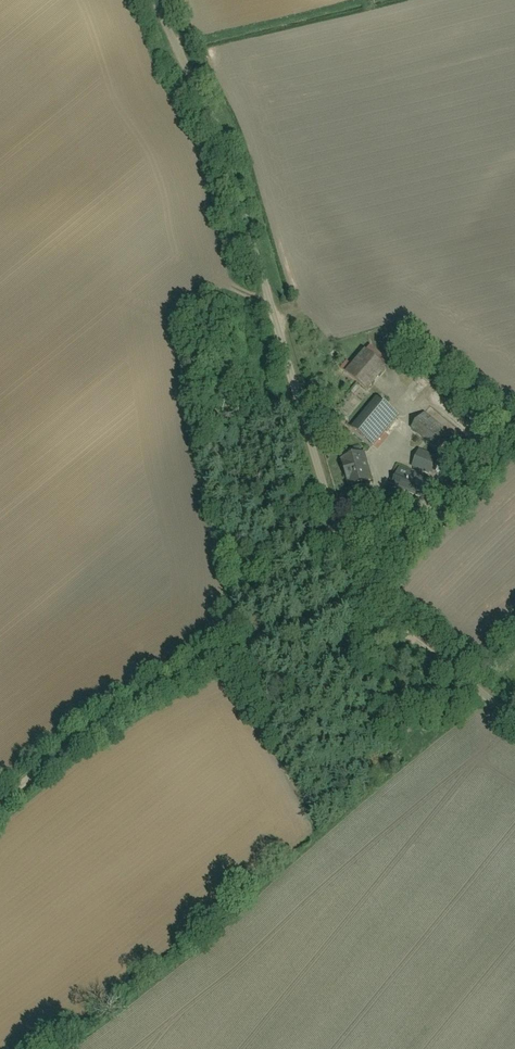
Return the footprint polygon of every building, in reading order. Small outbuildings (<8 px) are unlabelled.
[(346,372),(368,391),(389,367),(366,348),(346,372)] [(350,429),(374,447),(399,416),(376,397),(350,429)] [(455,434),(425,411),(411,429),(440,452),(455,434)] [(441,458),(419,449),(412,468),(434,476),(441,458)] [(351,488),(374,482),(366,452),(343,458),(351,488)] [(446,485),(399,467),(391,487),(438,505),(446,485)]
